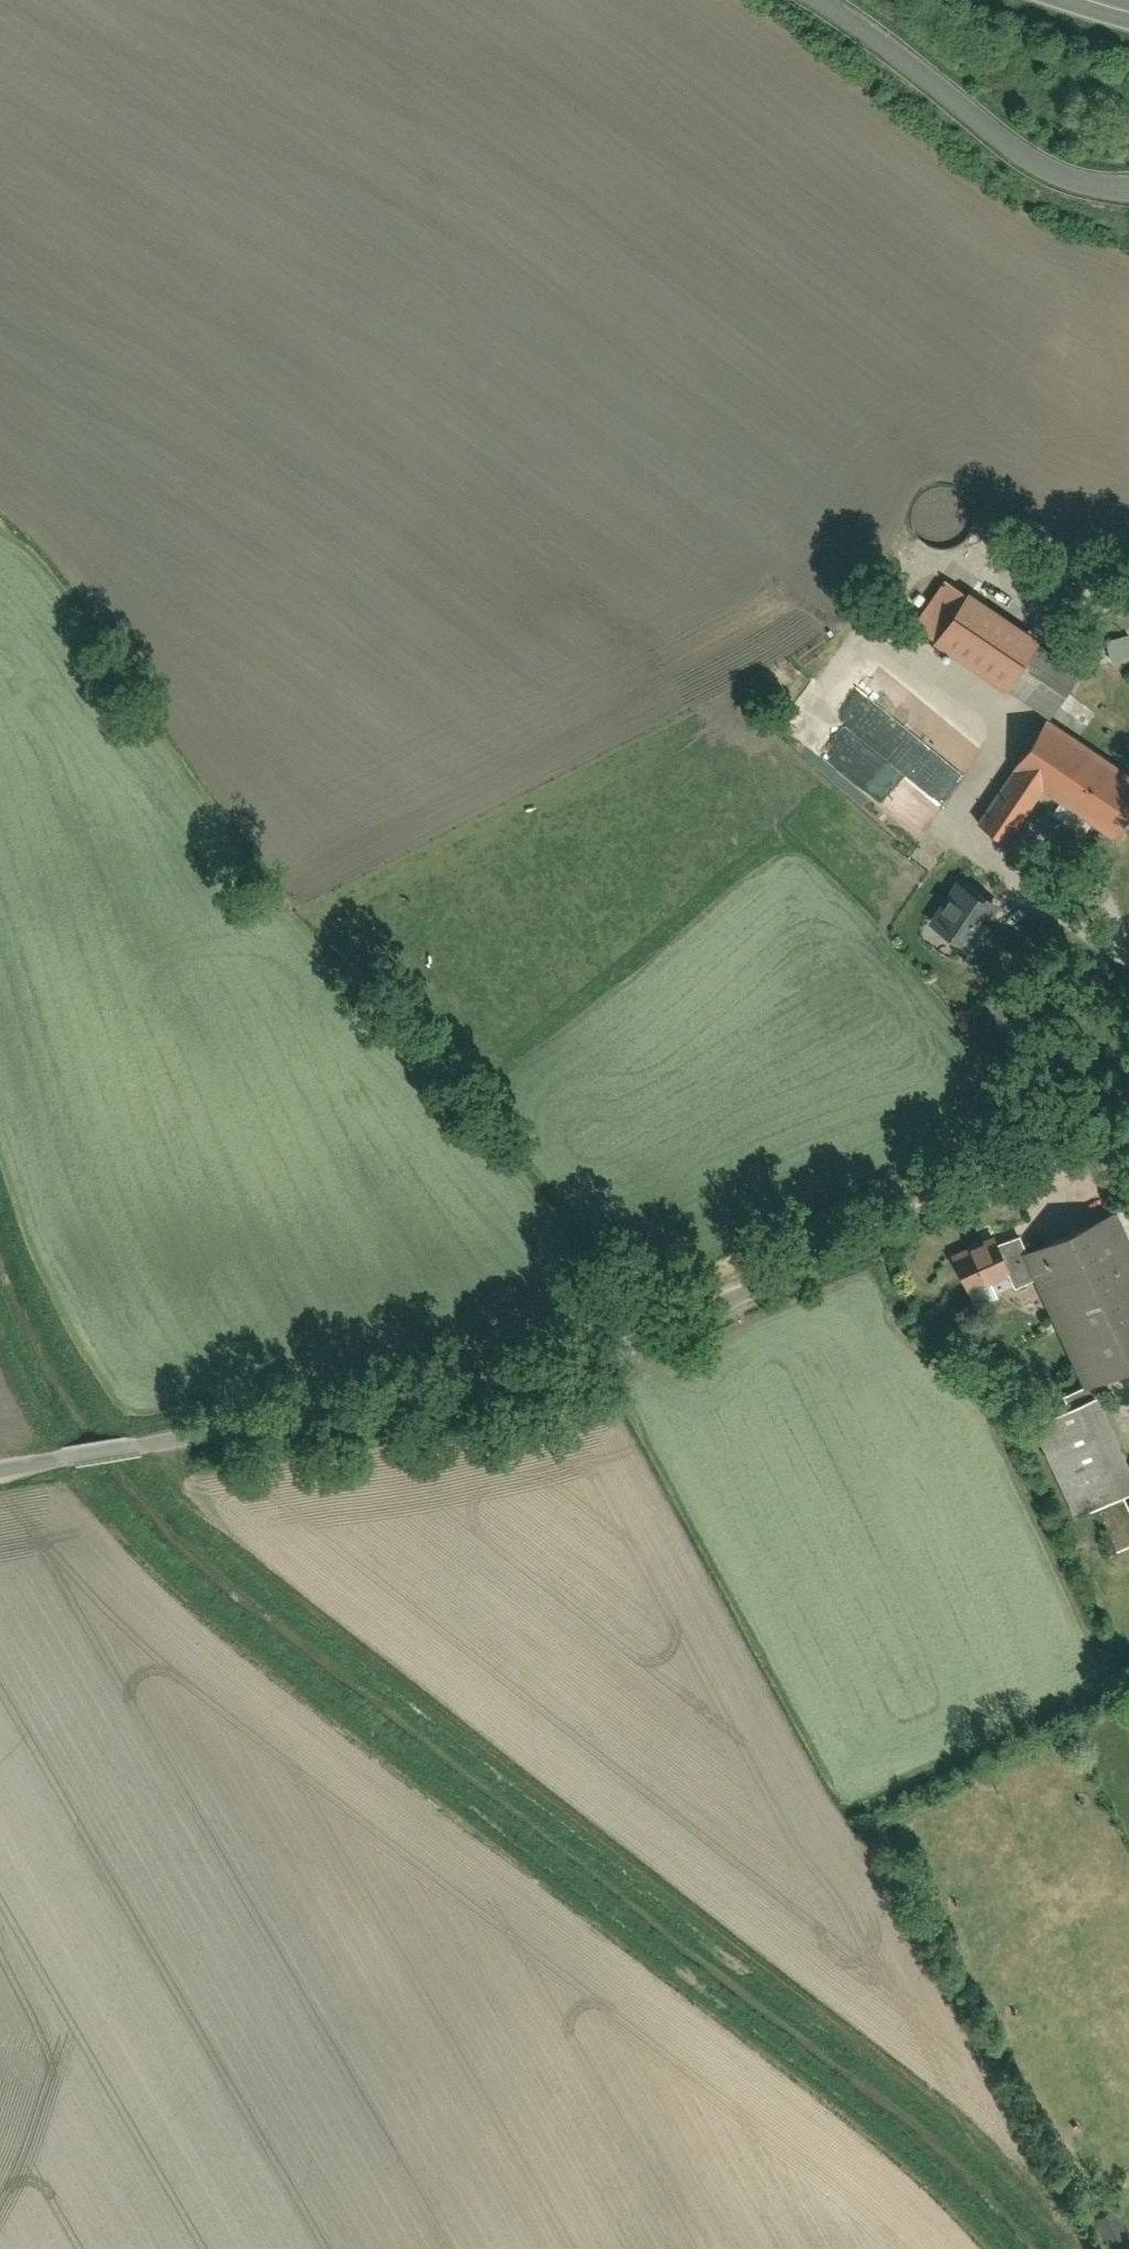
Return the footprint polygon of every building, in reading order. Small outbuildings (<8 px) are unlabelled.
[(975,527),(976,521),(975,514),(973,508),(970,503),(966,499),(957,494),(951,492),(945,492),(936,494),(930,498),(927,501),(922,507),(920,511),(919,518),(919,522),(919,528),(921,533),(925,539),(928,543),(937,548),(942,549),(948,550),(952,549),(959,547),(965,544),(968,541),(972,535),(974,532),(975,527)] [(1075,672),(966,599),(938,641),(1047,714),(1075,672)] [(1128,670),(1128,628),(1128,626),(1105,643),(1126,672),(1128,670)] [(832,708),(894,750),(891,753),(945,790),(958,770),(943,759),(964,728),(865,660),(832,708)] [(1050,713),(1024,752),(1030,757),(988,818),(1014,841),(1055,786),(1111,823),(1128,796),(1128,766),(1050,713)] [(968,945),(995,905),(974,890),(972,893),(959,885),(934,922),(968,945)] [(1128,1377),(1128,1247),(1117,1221),(1026,1263),(1018,1244),(952,1274),(968,1309),(1025,1283),(1079,1403),(1060,1411),(1067,1425),(1026,1443),(1069,1537),(1091,1527),(1110,1567),(1128,1558),(1128,1531),(1121,1512),(1128,1508),(1128,1490),(1086,1396),(1128,1377)] [(1102,2232),(1120,2228),(1116,2209),(1098,2213),(1102,2232)]
